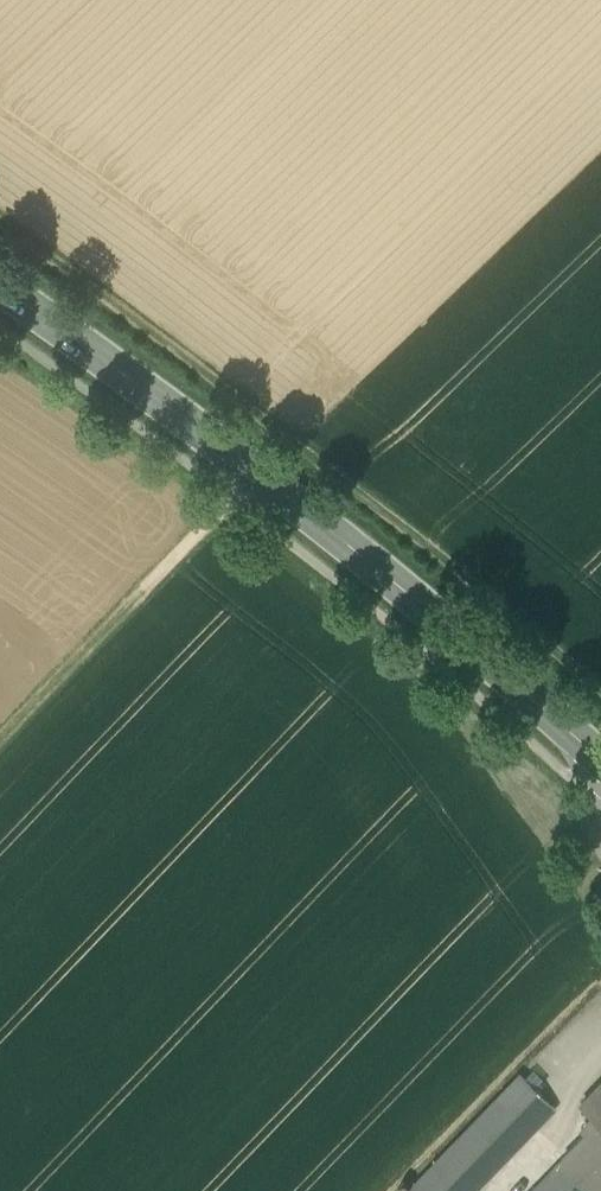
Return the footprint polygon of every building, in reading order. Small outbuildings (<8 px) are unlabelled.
[(520,1075),(408,1190),(475,1190),(555,1108),(520,1075)] [(599,1087),(581,1105),(596,1119),(600,1124),(600,1088),(599,1087)] [(596,1119),(592,1123),(591,1122),(582,1131),(587,1135),(562,1162),(592,1190),(599,1190),(600,1189),(600,1124),(596,1119)] [(562,1162),(534,1190),(592,1190),(562,1162)]
